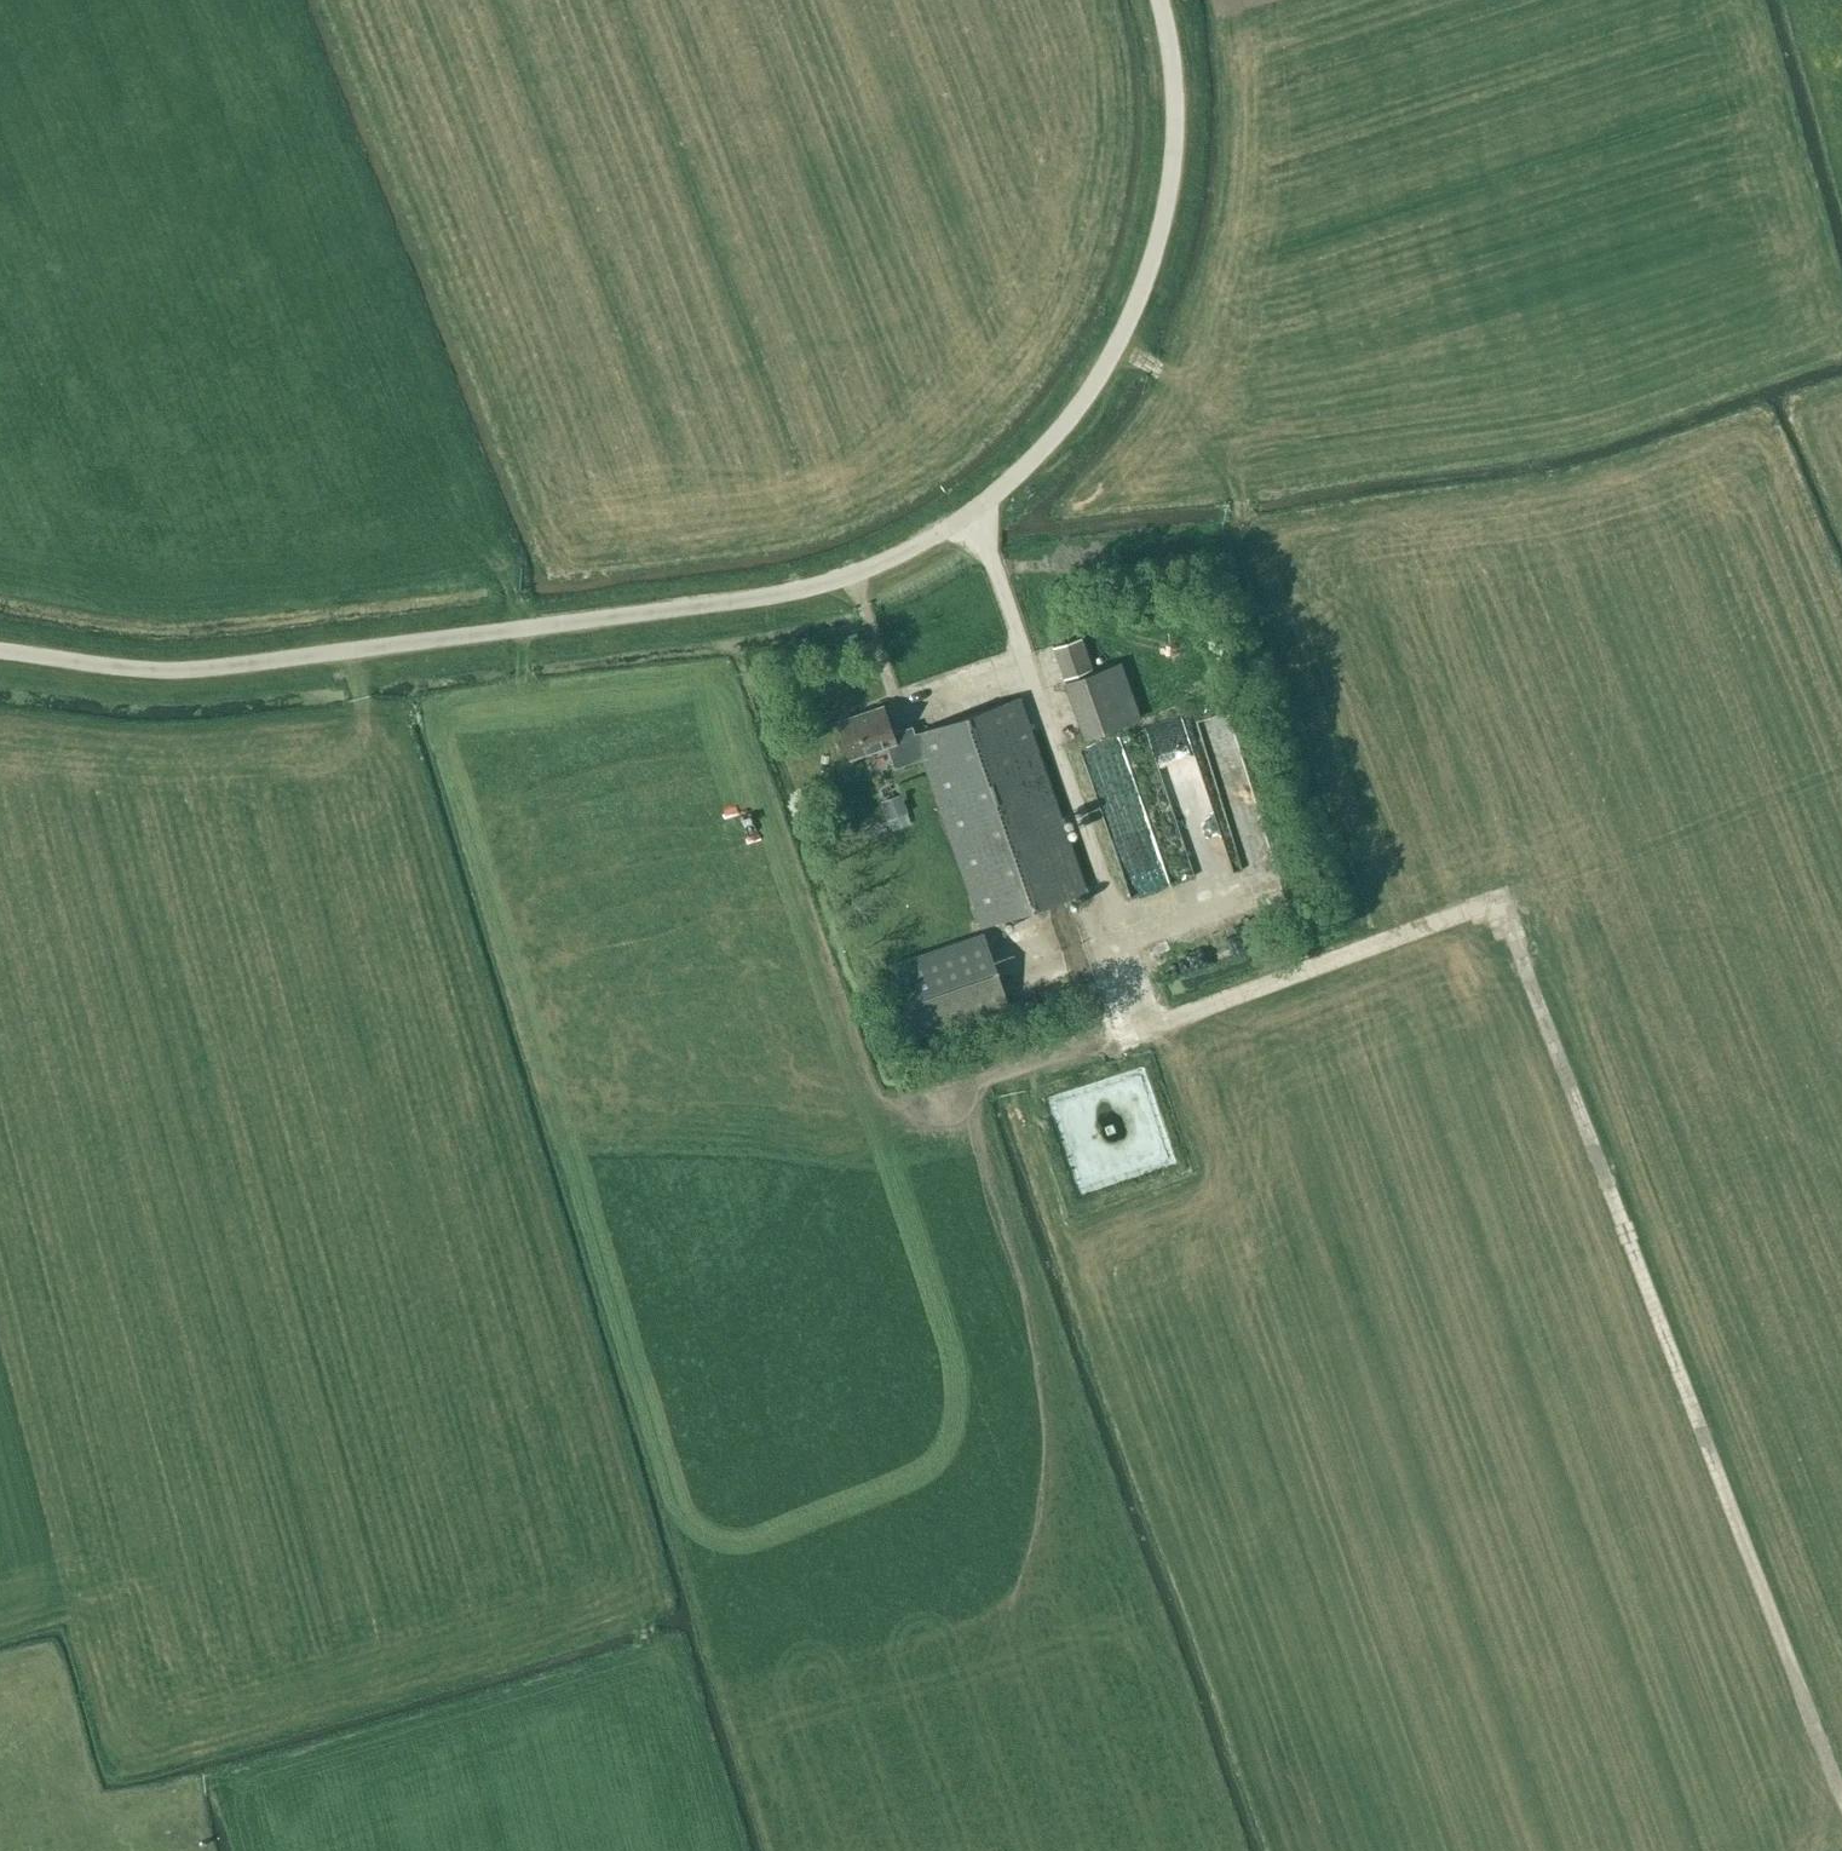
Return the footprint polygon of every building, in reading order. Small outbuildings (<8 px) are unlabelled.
[(1092,669),(1081,638),(1053,647),(1064,679),(1092,669)] [(1084,736),(1139,717),(1120,662),(1064,681),(1084,736)] [(913,733),(921,758),(979,926),(1085,889),(1019,697),(914,733),(913,733)] [(913,733),(914,733),(911,725),(891,732),(882,705),(836,721),(849,757),(886,745),(894,767),(921,758),(913,733)] [(886,813),(907,809),(903,789),(882,793),(886,813)] [(1006,1006),(982,933),(889,964),(914,1037),(1006,1006)] [(1026,1151),(1044,1147),(1040,1129),(1022,1133),(1026,1151)]
